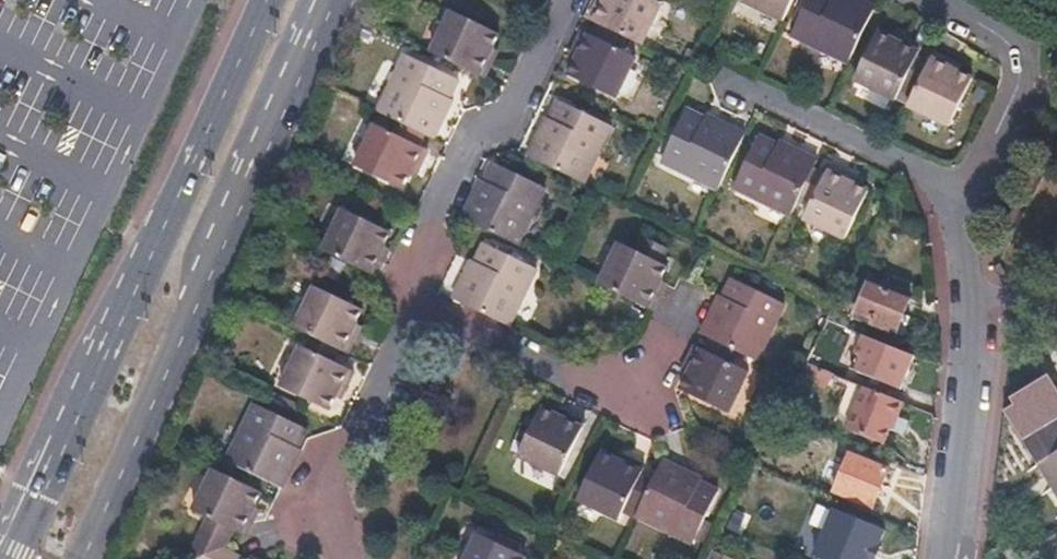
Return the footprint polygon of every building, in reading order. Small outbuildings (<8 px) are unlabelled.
[(592,8),(583,25),(593,30),(617,41),(634,50),(653,10),(633,0),(601,0),(595,10),(592,8)] [(741,7),(782,27),(795,0),(744,0),(741,7)] [(791,41),(846,68),(873,14),(846,0),(813,0),(791,41)] [(493,38),(446,15),(426,56),(478,82),(487,64),(481,61),(493,38)] [(569,55),(574,57),(562,80),(608,103),(628,63),(611,54),(617,41),(593,30),(587,42),(578,37),(569,55)] [(902,52),(878,39),(855,84),(896,105),(905,87),(916,92),(926,70),(916,64),(920,55),(905,47),(902,52)] [(926,70),(916,92),(907,110),(948,131),(971,86),(946,74),(949,68),(932,59),(926,70)] [(453,87),(401,61),(375,116),(394,126),(419,138),(429,143),(448,107),(444,105),(453,87)] [(542,127),(539,125),(522,162),(578,189),(604,133),(552,107),(542,127)] [(699,124),(680,115),(655,166),(712,194),(738,139),(700,121),(699,124)] [(388,138),(372,130),(352,170),(398,193),(410,170),(415,172),(424,156),(413,151),(419,138),(394,126),(388,138)] [(773,148),(755,139),(729,193),(785,220),(796,199),(808,173),(812,164),(775,145),(773,148)] [(480,187),(478,186),(459,223),(513,250),(541,195),(489,170),(480,187)] [(808,173),(796,199),(808,205),(800,222),(841,242),(863,196),(837,183),(840,178),(825,172),(821,180),(808,173)] [(385,236),(340,213),(320,255),(370,279),(378,264),(373,261),(385,236)] [(471,268),(467,267),(448,304),(504,331),(533,275),(480,249),(471,268)] [(663,272),(615,249),(595,290),(649,316),(657,299),(651,296),(663,272)] [(908,297),(871,282),(856,320),(893,334),(908,297)] [(719,303),(717,302),(707,323),(699,339),(708,344),(736,357),(755,366),(782,311),(728,286),(719,303)] [(358,314),(310,291),(290,332),(308,341),(332,352),(342,357),(351,340),(346,337),(358,314)] [(844,330),(824,322),(819,333),(840,341),(844,330)] [(855,356),(862,359),(856,375),(898,391),(911,359),(862,340),(855,356)] [(302,353),(295,350),(276,390),(323,413),(335,387),(340,390),(348,375),(327,365),(332,352),(308,341),(302,353)] [(684,367),(690,369),(677,394),(726,419),(747,379),(729,370),(736,357),(708,344),(701,357),(692,352),(684,367)] [(838,361),(811,348),(803,365),(830,378),(838,361)] [(830,378),(803,365),(795,381),(823,394),(830,378)] [(903,403),(864,388),(847,433),(883,447),(888,432),(892,421),(896,423),(903,403)] [(299,433),(246,408),(221,464),(275,489),(292,454),(289,453),(299,433)] [(560,426),(536,414),(513,462),(554,482),(579,430),(563,421),(560,426)] [(1016,441),(1056,506),(1056,416),(1016,441)] [(887,466),(851,452),(836,490),(872,504),(887,466)] [(621,472),(596,460),(574,507),(615,526),(624,509),(636,514),(648,489),(635,483),(640,472),(625,465),(621,472)] [(658,468),(648,489),(636,514),(633,520),(689,546),(714,495),(695,485),(697,482),(660,464),(658,468)] [(256,496),(206,472),(187,513),(206,522),(228,533),(241,539),(248,526),(242,523),(256,496)] [(833,508),(814,557),(819,558),(871,558),(877,545),(884,529),(833,508)] [(206,522),(188,558),(209,558),(217,556),(228,533),(206,522)] [(474,544),(466,558),(507,558),(474,544)] [(877,545),(871,558),(874,558),(879,546),(877,545)]
